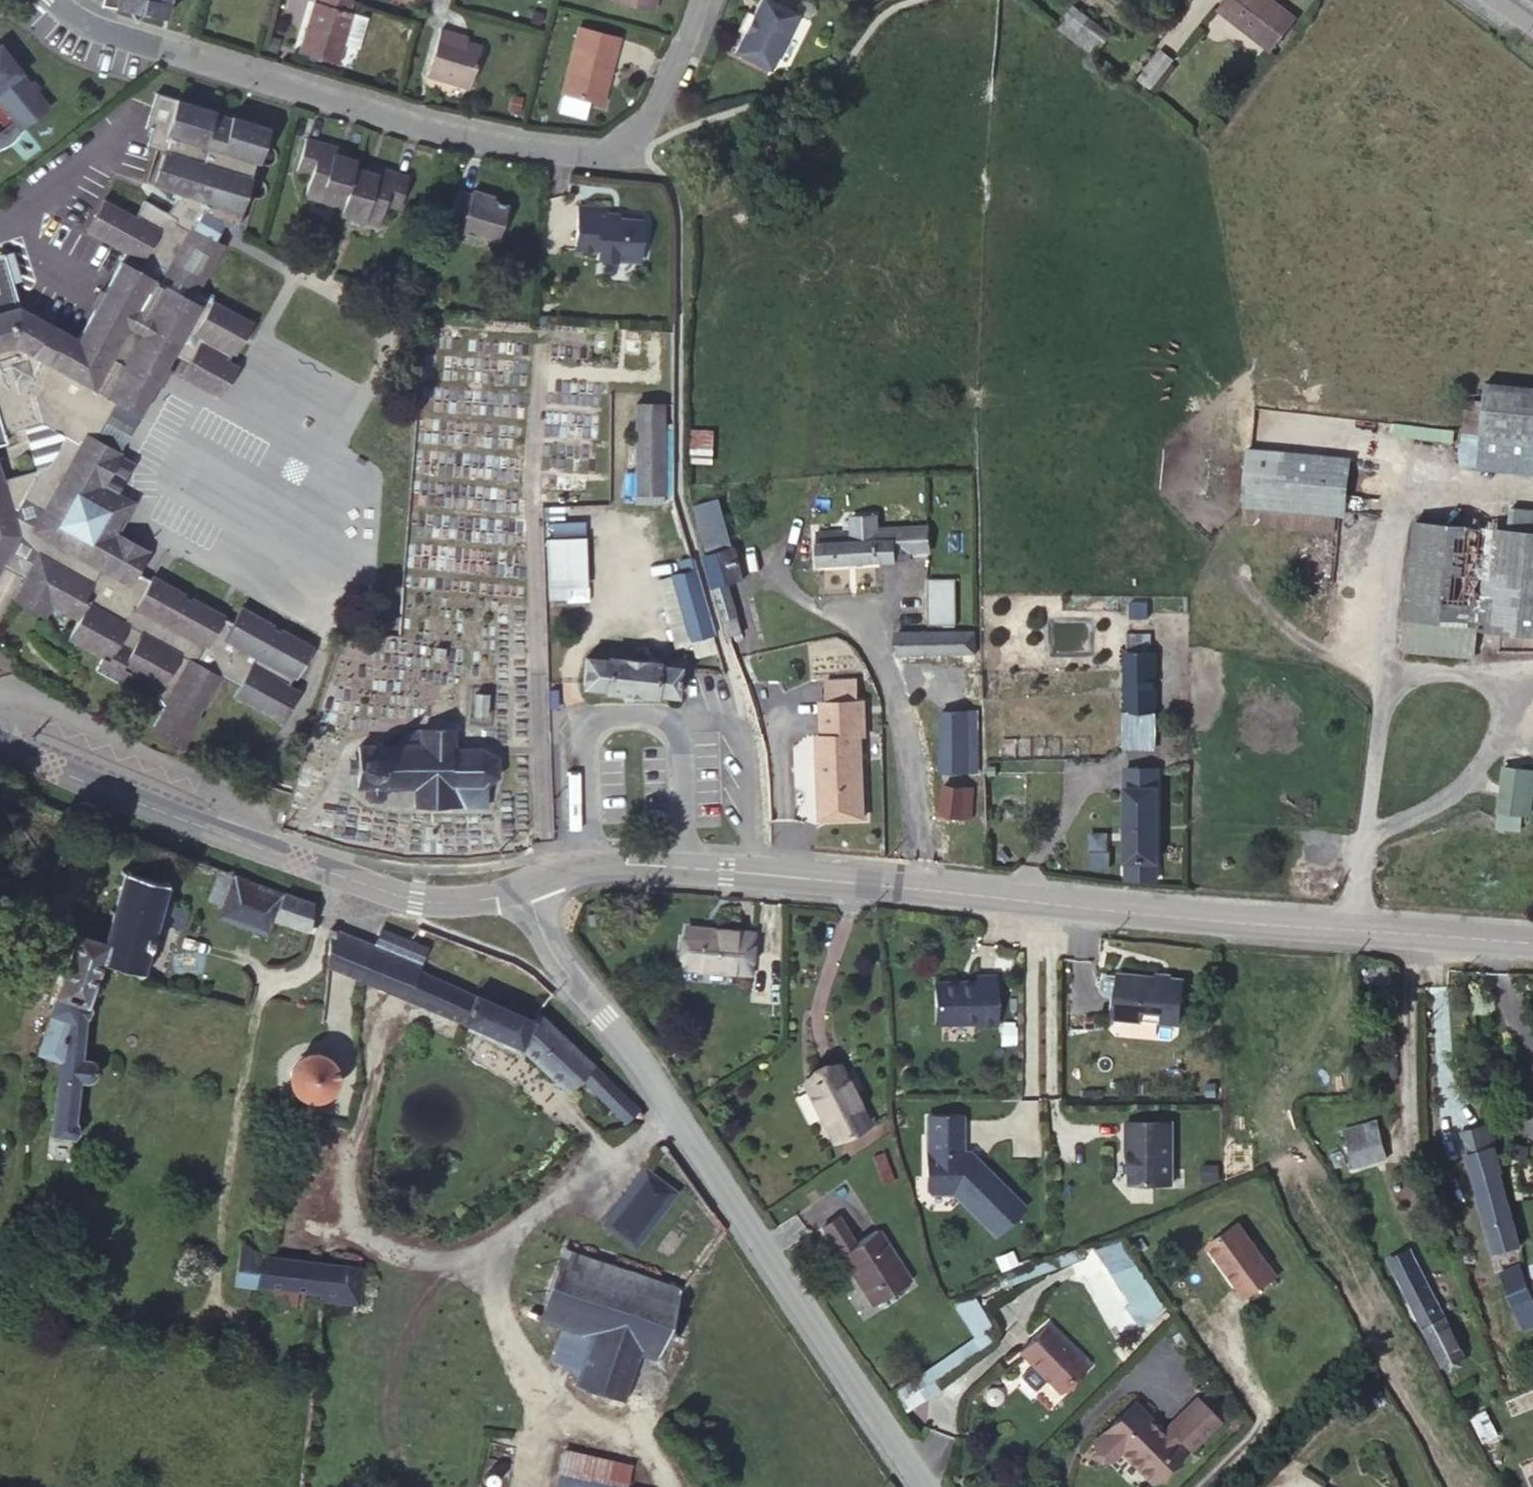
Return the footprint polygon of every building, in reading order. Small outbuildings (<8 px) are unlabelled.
[(113,6),(162,16),(165,0),(114,0),(113,6)] [(352,0),(321,0),(320,5),(314,3),(299,54),(337,65),(353,15),(348,13),(352,0)] [(754,15),(743,35),(735,53),(767,69),(796,13),(770,0),(761,0),(754,15)] [(1218,10),(1270,50),(1295,16),(1274,0),(1226,0),(1218,10)] [(1063,17),(1065,18),(1101,47),(1111,33),(1073,4),(1063,17)] [(743,35),(754,15),(748,12),(737,32),(743,35)] [(1101,47),(1065,18),(1059,27),(1094,55),(1101,47)] [(619,36),(579,26),(562,92),(602,101),(619,36)] [(456,39),(458,35),(442,30),(428,75),(471,88),(482,47),(468,42),(456,39)] [(1173,59),(1160,49),(1138,78),(1150,88),(1173,59)] [(9,121),(10,121),(12,123),(15,123),(17,124),(20,123),(22,123),(25,122),(42,106),(29,91),(32,89),(25,80),(22,83),(14,74),(17,71),(0,52),(0,111),(9,121)] [(191,226),(215,239),(223,224),(229,226),(235,227),(265,123),(230,113),(230,115),(213,110),(214,108),(154,91),(143,127),(151,129),(147,144),(162,149),(153,184),(178,191),(177,195),(167,212),(176,218),(172,226),(187,234),(191,226)] [(9,121),(0,129),(0,146),(3,145),(8,141),(11,137),(14,134),(19,127),(25,122),(22,123),(20,123),(17,124),(15,123),(12,123),(10,121),(9,121)] [(333,154),(336,147),(306,138),(296,170),(311,175),(305,195),(342,207),(354,168),(356,161),(344,157),(333,154)] [(346,150),(336,147),(333,154),(344,157),(346,150)] [(377,175),(380,167),(368,164),(366,171),(377,175)] [(354,168),(342,207),(340,213),(378,225),(384,204),(398,209),(407,177),(380,167),(377,175),(366,171),(354,168)] [(492,197),(479,193),(478,197),(469,195),(457,192),(446,231),(461,235),(462,231),(478,235),(478,233),(498,238),(506,205),(490,201),(492,197)] [(223,676),(191,658),(199,644),(206,648),(223,617),(224,615),(192,596),(190,599),(184,595),(185,592),(153,574),(147,582),(133,575),(144,554),(143,548),(121,536),(115,536),(112,536),(101,557),(63,535),(54,512),(77,469),(88,474),(93,472),(102,454),(101,448),(83,438),(106,396),(114,400),(138,414),(173,351),(188,360),(180,375),(220,397),(238,366),(224,358),(228,350),(235,355),(253,322),(199,291),(224,245),(215,239),(191,226),(187,234),(172,226),(176,218),(167,212),(144,199),(135,215),(104,198),(86,230),(125,252),(77,338),(18,306),(3,254),(0,254),(0,445),(7,443),(4,433),(41,422),(63,436),(47,467),(3,479),(0,470),(0,566),(1,565),(8,553),(25,563),(18,574),(24,578),(12,599),(45,617),(52,605),(77,620),(68,638),(101,658),(126,671),(159,690),(156,698),(162,707),(150,730),(183,749),(201,717),(198,716),(203,708),(206,708),(223,676)] [(611,205),(581,203),(578,251),(600,252),(600,259),(642,261),(645,217),(610,215),(611,205)] [(1486,382),(1478,469),(1532,474),(1532,386),(1486,382)] [(93,437),(114,400),(106,396),(83,438),(101,448),(102,454),(93,472),(88,474),(120,493),(133,467),(136,461),(93,437)] [(663,403),(636,403),(635,493),(663,493),(663,403)] [(101,429),(125,440),(134,422),(111,411),(101,429)] [(691,427),(689,458),(714,459),(715,428),(691,427)] [(1349,457),(1249,447),(1243,504),(1343,514),(1349,457)] [(115,536),(126,516),(135,501),(120,493),(88,474),(77,469),(54,512),(63,535),(101,557),(112,536),(115,536)] [(695,504),(708,555),(732,548),(718,498),(695,504)] [(1509,530),(1532,532),(1532,515),(1511,512),(1509,530)] [(143,548),(144,554),(157,533),(126,516),(115,536),(121,536),(143,548)] [(852,517),(852,521),(852,530),(843,530),(817,531),(819,563),(896,559),(896,562),(910,561),(910,552),(927,551),(927,526),(878,528),(877,516),(852,517)] [(554,534),(587,531),(585,518),(553,522),(554,534)] [(852,530),(852,521),(843,521),(843,530),(852,530)] [(1407,618),(1477,624),(1477,628),(1532,633),(1532,532),(1509,530),(1490,528),(1489,529),(1416,521),(1407,618)] [(547,539),(549,589),(568,588),(586,587),(583,538),(547,539)] [(708,555),(705,556),(713,587),(726,583),(743,578),(735,547),(732,548),(708,555)] [(11,571),(18,574),(25,563),(8,553),(1,565),(11,571)] [(696,573),(691,555),(680,558),(684,573),(696,573)] [(692,639),(713,634),(713,632),(696,573),(684,573),(673,573),(692,639)] [(955,579),(926,579),(928,625),(956,625),(955,579)] [(726,583),(713,587),(723,618),(725,618),(735,615),(726,583)] [(568,588),(549,589),(549,600),(568,600),(568,588)] [(1147,602),(1130,602),(1131,619),(1147,618),(1147,602)] [(232,623),(223,617),(206,648),(199,644),(191,658),(223,676),(239,685),(232,697),(280,723),(300,690),(284,681),(288,675),(294,678),(313,646),(281,628),(279,630),(272,627),(273,624),(242,606),(232,623)] [(735,615),(725,618),(730,635),(740,633),(735,615)] [(1477,624),(1407,618),(1404,649),(1474,656),(1477,628),(1477,624)] [(974,632),(897,632),(897,654),(974,653),(974,632)] [(1128,653),(1129,710),(1154,710),(1154,653),(1128,653)] [(607,660),(586,657),(583,687),(604,690),(604,693),(655,699),(655,696),(676,698),(679,667),(658,665),(658,661),(608,655),(607,660)] [(120,683),(126,671),(101,658),(95,669),(120,683)] [(826,682),(827,702),(860,701),(859,681),(826,682)] [(940,711),(971,711),(971,693),(940,693),(940,711)] [(827,702),(821,702),(822,735),(817,736),(818,765),(821,765),(821,772),(819,772),(820,818),(863,817),(861,736),(865,735),(864,701),(860,701),(827,702)] [(1129,710),(1128,722),(1154,723),(1154,710),(1129,710)] [(977,711),(971,711),(940,711),(939,772),(976,773),(977,711)] [(1154,723),(1128,722),(1129,744),(1154,744),(1154,723)] [(403,745),(358,745),(357,787),(365,786),(365,796),(369,801),(380,800),(384,796),(385,786),(415,787),(416,807),(485,806),(485,784),(497,776),(496,758),(481,747),(469,748),(469,733),(453,733),(453,729),(420,729),(420,732),(404,731),(403,745)] [(1525,816),(1531,771),(1503,767),(1498,812),(1521,815),(1525,816)] [(1156,769),(1124,769),(1125,878),(1156,878),(1156,769)] [(1531,771),(1525,816),(1532,816),(1532,804),(1532,771),(1531,771)] [(974,789),(944,785),(940,814),(971,817),(974,789)] [(1521,815),(1498,812),(1496,827),(1519,829),(1521,815)] [(223,903),(234,873),(222,868),(210,899),(223,903)] [(125,872),(105,941),(99,962),(102,963),(141,975),(147,952),(150,952),(155,935),(152,934),(167,884),(125,872)] [(284,891),(234,873),(223,903),(219,914),(268,933),(273,919),(284,891)] [(315,902),(284,891),(273,919),(313,933),(314,929),(310,927),(315,902)] [(187,912),(166,905),(160,924),(181,931),(187,912)] [(373,943),(333,928),(326,964),(329,966),(361,979),(362,979),(373,943)] [(376,944),(373,943),(362,979),(361,979),(462,1022),(475,994),(420,970),(428,947),(382,928),(376,944)] [(703,934),(703,930),(688,929),(685,967),(733,970),(733,965),(749,967),(752,934),(717,931),(717,935),(703,934)] [(105,941),(77,933),(56,994),(88,1004),(102,963),(99,962),(105,941)] [(1182,976),(1118,971),(1118,973),(1106,972),(1102,976),(1101,988),(1104,991),(1116,993),(1114,1015),(1178,1021),(1182,976)] [(979,980),(937,980),(937,1022),(979,1021),(979,1023),(997,1023),(997,974),(978,974),(979,980)] [(88,1004),(56,994),(37,1053),(58,1059),(59,1059),(85,1057),(83,1056),(91,1005),(88,1004)] [(535,1020),(475,994),(462,1022),(525,1049),(564,1087),(571,1082),(580,1090),(588,1082),(627,1120),(639,1108),(538,1011),(535,1020)] [(302,1055),(290,1068),(293,1089),(309,1100),(327,1097),(338,1083),(335,1063),(319,1052),(302,1055)] [(85,1057),(59,1059),(52,1133),(73,1136),(81,1082),(88,1082),(92,1080),(94,1077),(95,1070),(96,1066),(95,1062),(92,1058),(85,1057)] [(837,1065),(814,1077),(821,1092),(812,1097),(835,1140),(867,1123),(837,1065)] [(821,1092),(814,1077),(804,1082),(812,1097),(821,1092)] [(962,1113),(926,1113),(926,1131),(930,1131),(930,1148),(926,1148),(926,1185),(931,1191),(952,1190),(995,1233),(1025,1202),(981,1159),(977,1163),(962,1147),(962,1141),(962,1113)] [(1171,1119),(1125,1119),(1125,1153),(1129,1153),(1129,1175),(1134,1181),(1171,1181),(1171,1119)] [(1345,1129),(1346,1135),(1378,1126),(1376,1120),(1345,1129)] [(1378,1126),(1346,1135),(1351,1152),(1382,1142),(1378,1126)] [(1461,1136),(1466,1155),(1494,1148),(1489,1129),(1461,1136)] [(981,1159),(962,1141),(962,1147),(977,1163),(981,1159)] [(1382,1142),(1351,1152),(1355,1166),(1386,1157),(1382,1142)] [(1494,1148),(1466,1155),(1493,1253),(1519,1246),(1499,1173),(1501,1172),(1494,1148)] [(674,1190),(649,1170),(609,1222),(634,1242),(674,1190)] [(1237,1223),(1205,1243),(1242,1298),(1272,1277),(1237,1223)] [(878,1230),(840,1254),(857,1281),(859,1279),(874,1303),(910,1280),(878,1230)] [(259,1287),(263,1255),(241,1243),(235,1285),(257,1287),(259,1287)] [(641,1351),(657,1357),(682,1286),(564,1247),(541,1319),(564,1326),(555,1354),(579,1373),(576,1384),(624,1399),(641,1351)] [(1410,1251),(1389,1261),(1422,1327),(1424,1326),(1444,1365),(1463,1356),(1442,1315),(1443,1314),(1410,1251)] [(318,1294),(318,1298),(360,1302),(364,1268),(263,1255),(259,1287),(309,1293),(318,1294)] [(1532,1325),(1532,1294),(1521,1266),(1502,1274),(1525,1329),(1532,1325)] [(309,1293),(259,1287),(257,1287),(255,1300),(308,1307),(309,1293)] [(954,1301),(976,1338),(893,1385),(906,1409),(942,1389),(934,1376),(993,1342),(984,1326),(992,1321),(974,1290),(954,1301)] [(1041,1322),(1015,1348),(1053,1388),(1079,1361),(1041,1322)] [(1127,1402),(1087,1439),(1104,1458),(1114,1449),(1143,1480),(1173,1451),(1167,1445),(1173,1439),(1183,1449),(1213,1422),(1191,1398),(1155,1432),(1127,1402)] [(1486,1413),(1473,1419),(1483,1441),(1496,1435),(1486,1413)] [(563,1448),(558,1471),(626,1485),(631,1463),(563,1448)] [(558,1471),(555,1486),(635,1486),(626,1485),(558,1471)]
